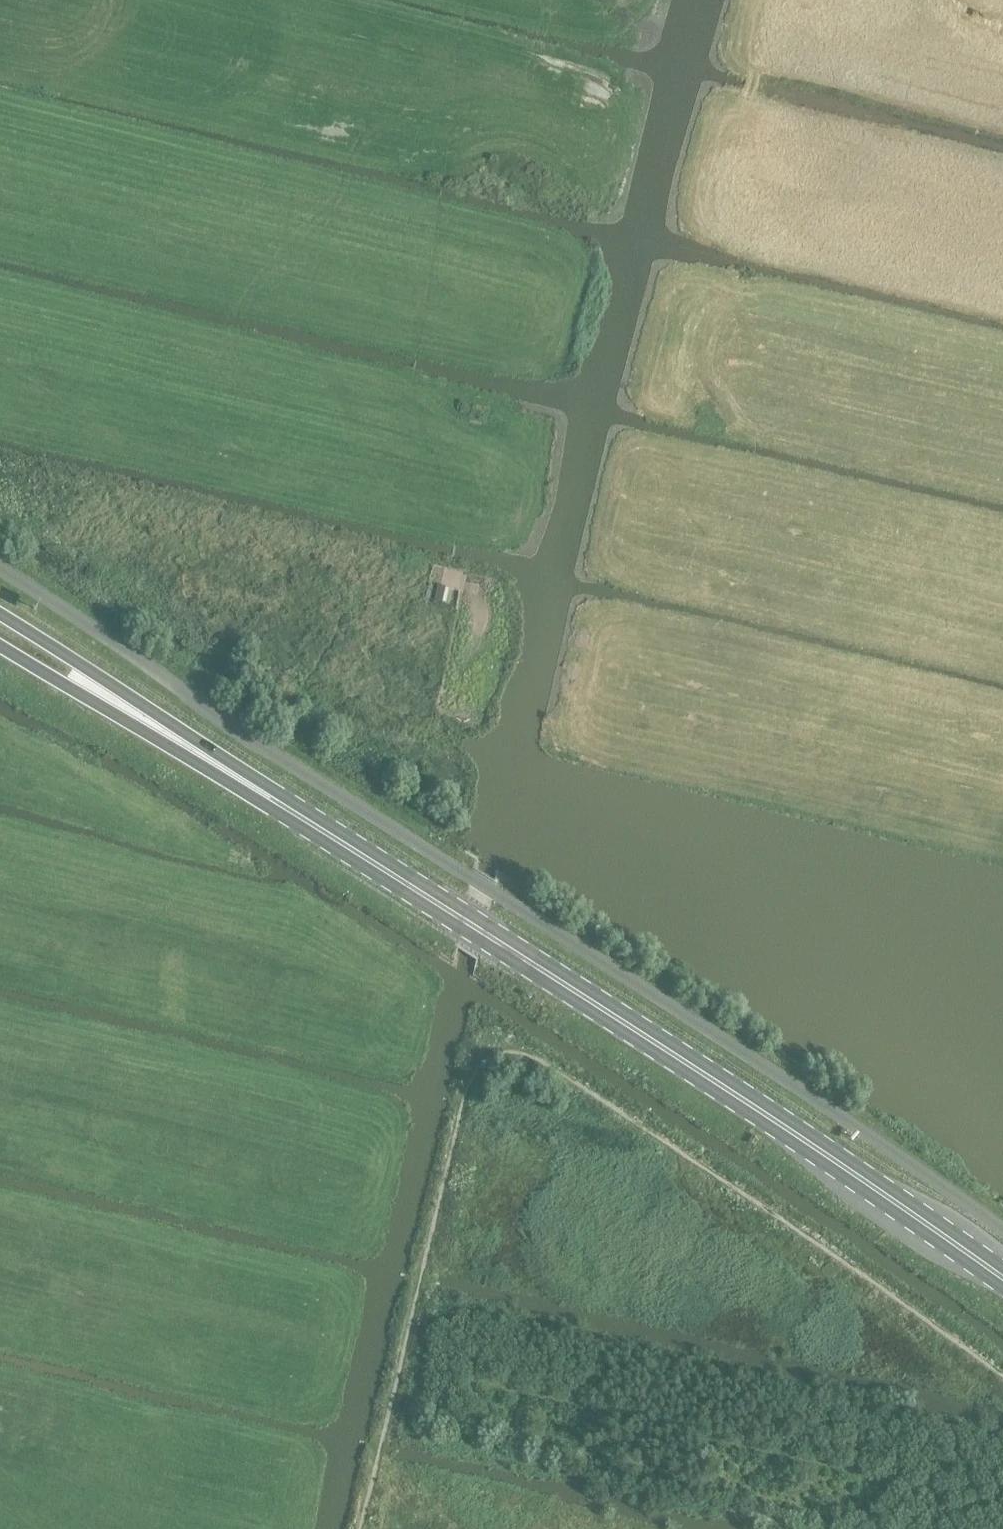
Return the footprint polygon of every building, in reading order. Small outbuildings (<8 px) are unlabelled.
[(438,580),(435,597),(445,599),(449,582),(438,580)]
